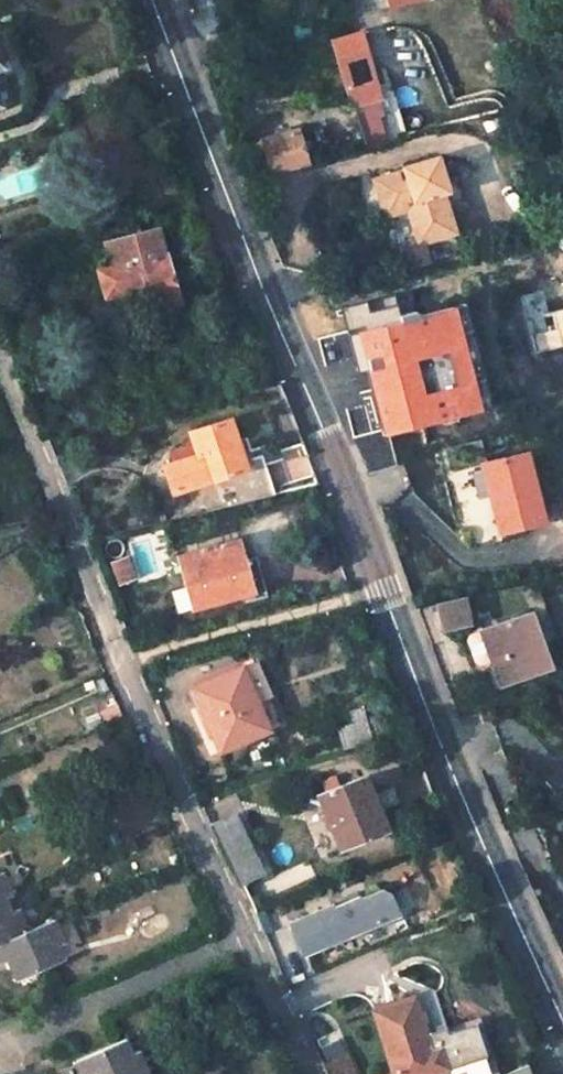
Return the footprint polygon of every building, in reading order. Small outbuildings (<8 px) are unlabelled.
[(391,9),(422,0),(389,0),(391,9)] [(338,61),(363,150),(383,144),(373,106),(380,104),(371,69),(367,53),(338,61)] [(307,165),(297,130),(240,147),(251,180),(307,165)] [(451,234),(440,196),(446,194),(435,160),(402,169),(403,172),(372,182),(382,217),(404,211),(414,244),(451,234)] [(152,310),(179,302),(166,254),(129,264),(129,261),(97,269),(104,295),(145,284),(152,310)] [(248,468),(231,417),(189,431),(193,444),(172,450),(176,462),(164,466),(173,493),(248,468)] [(543,522),(525,454),(482,464),(501,533),(543,522)] [(255,599),(267,595),(256,556),(243,560),(238,540),(178,556),(193,610),(253,591),(255,599)] [(134,578),(126,558),(109,563),(117,584),(134,578)] [(434,605),(442,632),(470,625),(463,597),(434,605)] [(538,633),(530,614),(481,631),(500,685),(544,670),(531,636),(538,633)] [(271,695),(255,660),(244,665),(259,700),(271,695)] [(194,687),(223,751),(272,728),(259,700),(244,665),(194,687)] [(398,808),(433,794),(424,769),(388,783),(391,789),(373,797),(364,776),(339,787),(335,776),(321,781),(325,793),(319,795),(340,848),(386,829),(379,810),(396,802),(398,808)] [(243,884),(263,874),(234,814),(213,823),(221,840),(243,884)] [(8,958),(18,978),(62,959),(56,944),(63,941),(54,920),(28,932),(18,910),(11,914),(4,898),(11,895),(1,873),(0,873),(0,962),(8,958)] [(334,907),(333,905),(291,923),(304,953),(399,912),(390,893),(380,890),(361,898),(360,896),(334,907)] [(415,998),(374,1010),(394,1073),(435,1073),(449,1070),(441,1046),(432,1049),(415,998)] [(125,1040),(76,1061),(82,1073),(90,1073),(99,1070),(102,1073),(148,1073),(138,1052),(132,1054),(125,1040)] [(340,1044),(330,1050),(334,1060),(324,1065),(328,1073),(355,1073),(340,1044)] [(510,1073),(534,1073),(530,1065),(510,1073)]
